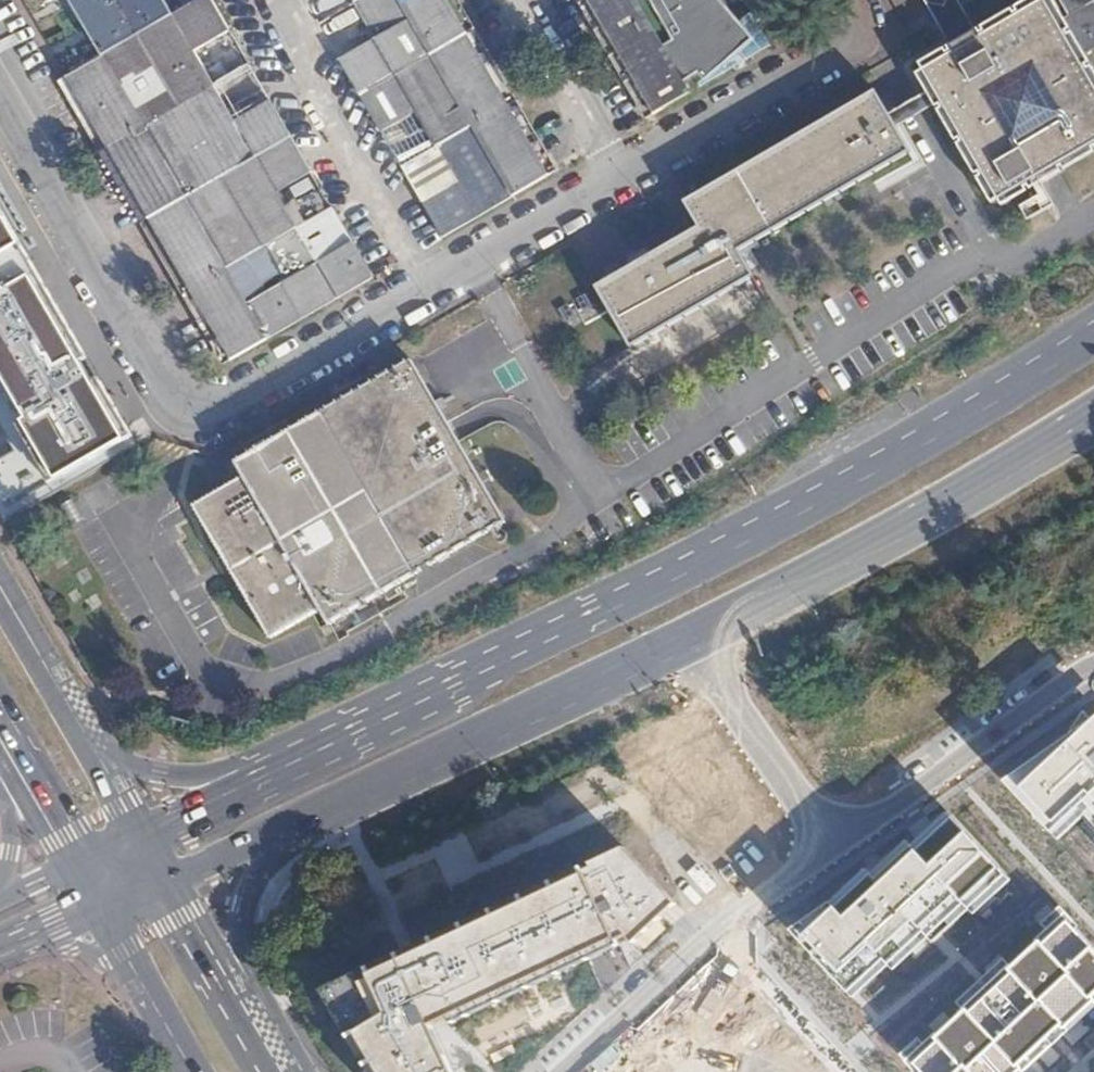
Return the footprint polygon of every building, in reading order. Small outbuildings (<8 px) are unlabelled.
[(311,172),(269,99),(234,120),(217,90),(213,85),(193,50),(228,30),(211,0),(196,0),(137,34),(117,0),(68,0),(100,55),(65,76),(230,360),(373,278),(351,241),(316,261),(310,265),(299,245),(305,242),(276,192),(311,172)] [(550,175),(449,0),(353,0),(375,39),(340,60),(381,131),(417,111),(457,181),(422,201),(443,237),(550,175)] [(653,115),(690,93),(685,84),(698,75),(703,81),(753,40),(720,0),(586,0),(653,115)] [(934,109),(993,211),(1033,188),(1040,184),(1093,153),(1093,69),(1085,53),(1093,47),(1093,0),(1058,0),(1067,16),(1064,18),(1053,0),(1025,0),(975,29),(962,7),(936,22),(949,45),(910,67),(925,95),(934,109)] [(936,22),(962,7),(958,0),(923,0),(936,22)] [(245,66),(213,85),(217,90),(248,72),(245,66)] [(910,154),(896,130),(888,116),(875,92),(683,200),(699,228),(596,286),(612,314),(562,342),(569,355),(575,351),(587,372),(755,277),(739,250),(910,154)] [(912,102),(920,117),(934,109),(925,95),(912,102)] [(913,121),(920,117),(912,102),(905,106),(888,116),(896,130),(913,121)] [(1040,184),(1033,188),(1038,196),(1045,192),(1040,184)] [(3,522),(137,445),(115,406),(109,410),(81,361),(87,358),(45,285),(14,303),(7,291),(38,274),(0,209),(0,517),(3,522)] [(310,265),(316,261),(305,242),(299,245),(310,265)] [(442,396),(512,356),(491,319),(421,359),(442,396)] [(505,522),(440,410),(436,403),(411,360),(234,462),(242,477),(193,505),(271,639),(321,610),(328,624),(505,522)] [(436,403),(440,410),(448,406),(444,399),(436,403)] [(1004,877),(956,817),(802,937),(855,997),(922,950),(921,950),(1004,877)] [(446,1017),(448,1022),(629,938),(632,941),(674,901),(625,848),(319,991),(368,1071),(452,1071),(429,1025),(446,1017)] [(1038,944),(1016,965),(900,1071),(1015,1071),(1069,1022),(1093,1000),(1038,944)] [(773,1055),(720,997),(671,1042),(647,1064),(638,1071),(754,1071),(773,1055)]
